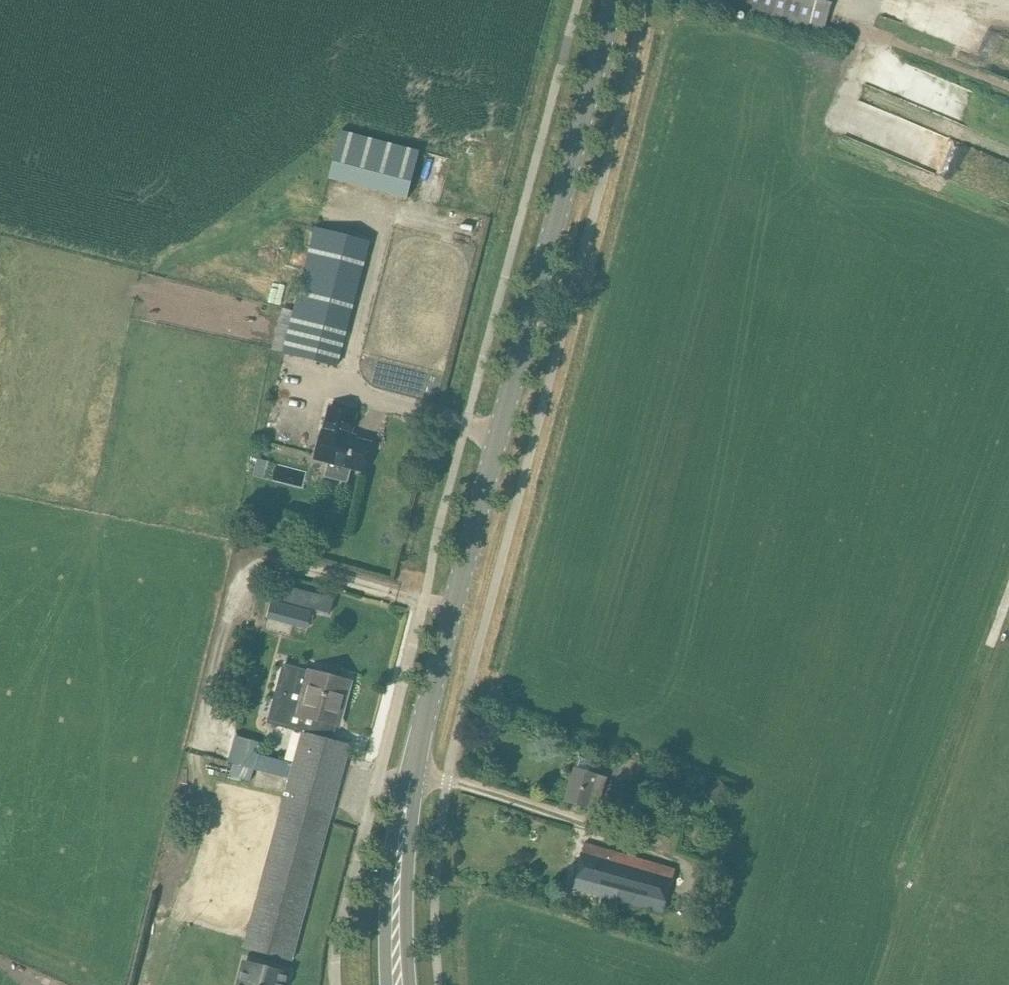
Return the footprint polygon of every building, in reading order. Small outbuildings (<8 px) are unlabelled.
[(692,7),(728,16),(730,9),(823,33),(832,0),(694,0),(692,7)] [(382,141),(342,131),(329,178),(370,189),(382,141)] [(336,367),(369,241),(317,228),(284,353),(336,367)] [(356,413),(331,406),(324,431),(322,431),(315,458),(330,462),(326,477),(348,483),(352,467),(366,471),(373,444),(349,438),(356,413)] [(269,461),(258,459),(253,476),(264,479),(269,461)] [(287,586),(283,601),(330,614),(334,599),(287,586)] [(271,601),(267,618),(307,629),(308,625),(312,612),(311,611),(295,607),(271,601)] [(350,682),(284,665),(268,723),(330,739),(334,724),(338,725),(350,682)] [(351,745),(302,732),(244,949),(259,953),(256,963),(280,970),(284,958),(292,961),(351,745)] [(576,769),(572,781),(566,800),(596,810),(606,778),(576,769)] [(616,790),(613,799),(607,818),(636,827),(644,800),(616,790)] [(664,911),(675,869),(585,843),(572,889),(617,901),(617,899),(664,911)] [(286,983),(287,983),(288,976),(287,976),(288,974),(260,966),(255,984),(285,984),(286,983)]
